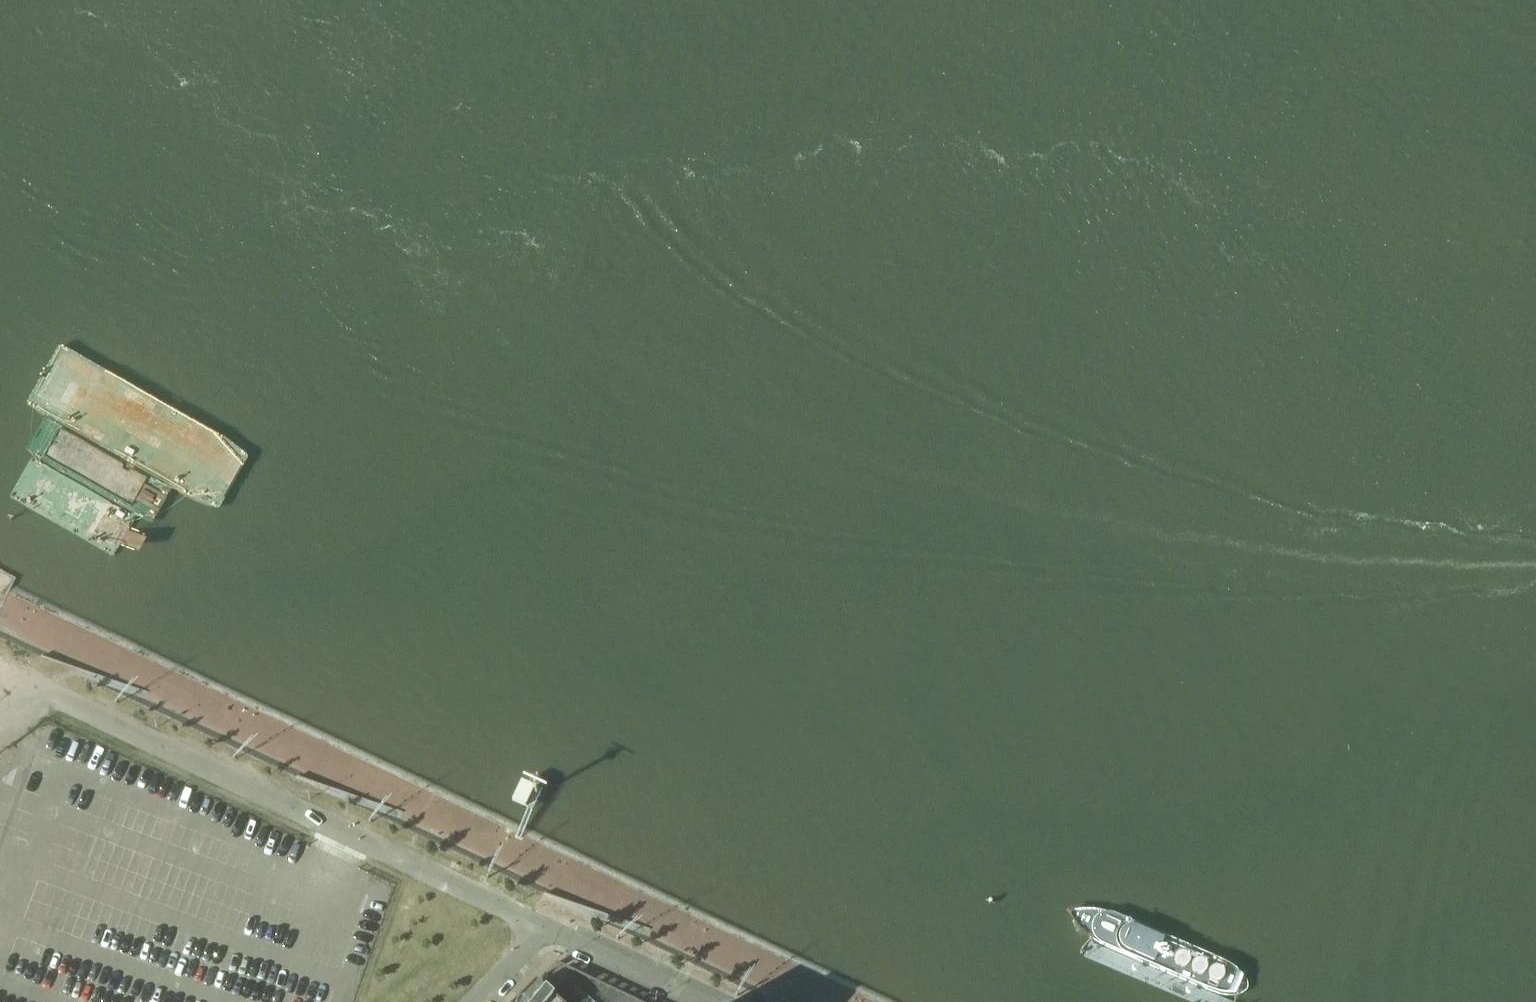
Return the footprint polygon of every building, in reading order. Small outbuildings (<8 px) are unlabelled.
[(524,796),(518,809),(538,818),(544,805),(524,796)] [(563,977),(550,993),(537,982),(517,1001),(593,1001),(563,977)]
